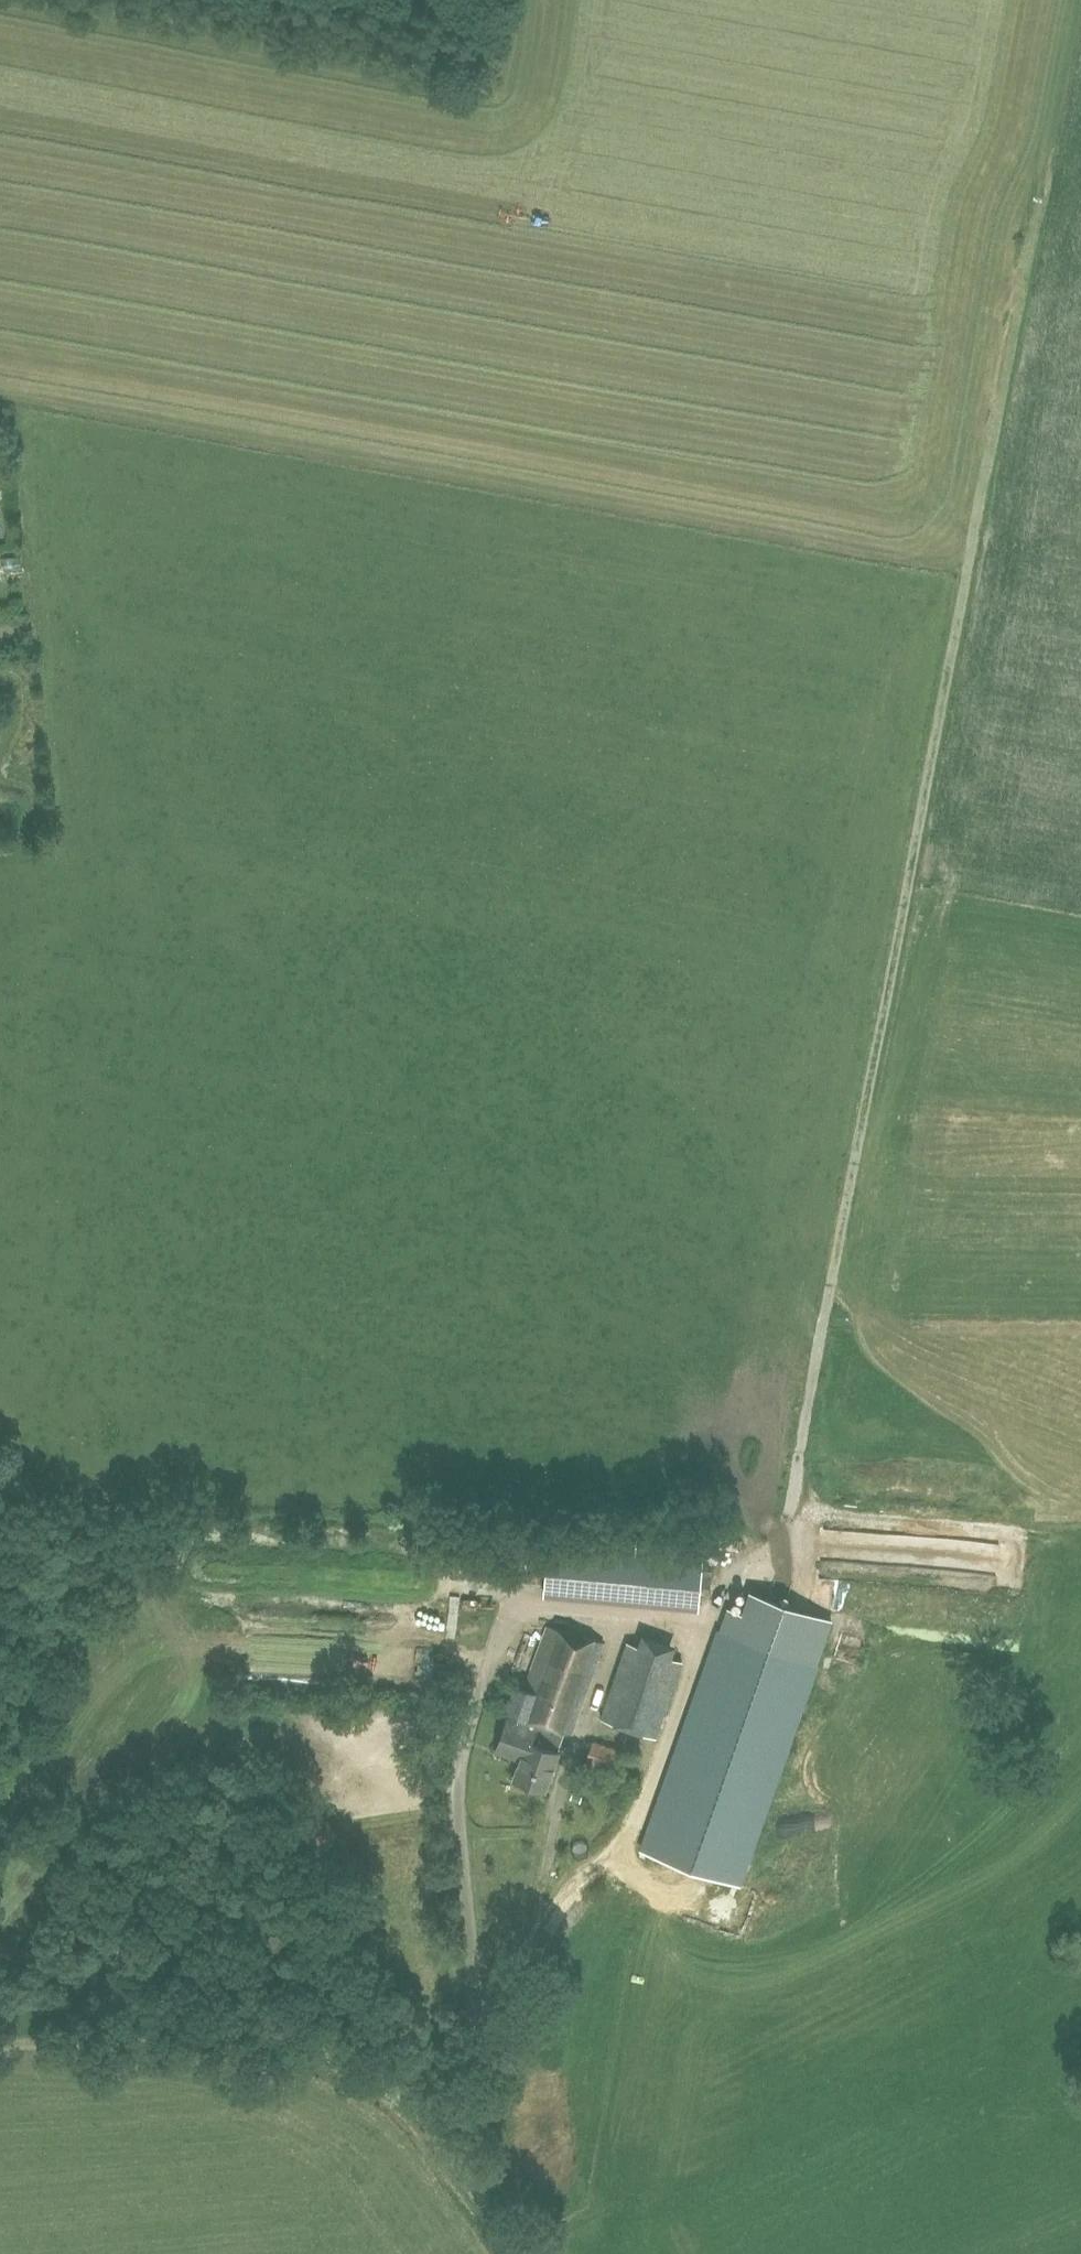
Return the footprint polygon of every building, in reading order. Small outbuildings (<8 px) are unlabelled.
[(698,1607),(700,1586),(710,1587),(711,1577),(701,1577),(704,1545),(637,1538),(635,1556),(548,1547),(543,1593),(698,1607)] [(767,1800),(815,1663),(831,1619),(748,1590),(741,1611),(728,1607),(721,1629),(672,1767),(767,1800)] [(571,1734),(603,1642),(547,1625),(524,1687),(514,1684),(505,1712),(519,1716),(517,1722),(506,1718),(496,1749),(521,1758),(514,1778),(544,1789),(558,1751),(552,1748),(558,1729),(571,1734)] [(655,1737),(682,1660),(627,1641),(600,1718),(655,1737)] [(617,1772),(624,1751),(592,1741),(585,1761),(617,1772)] [(128,1959),(130,1950),(122,1948),(120,1956),(128,1959)]
